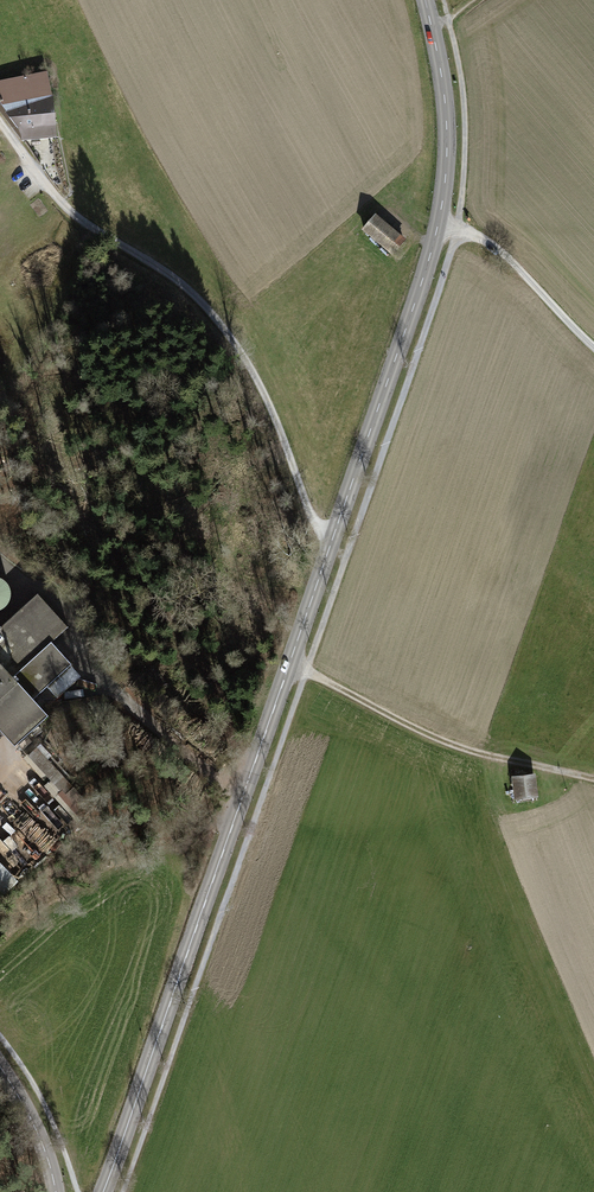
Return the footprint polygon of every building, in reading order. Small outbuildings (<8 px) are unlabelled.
[(0,84),(0,98),(24,140),(59,138),(50,77),(0,84)] [(406,241),(375,215),(361,232),(392,258),(406,241)] [(12,592),(11,587),(9,583),(7,579),(3,576),(0,575),(0,609),(3,608),(7,605),(10,601),(11,596),(12,592)] [(15,674),(33,657),(52,639),(69,624),(38,591),(0,627),(0,658),(15,674)] [(15,674),(20,679),(0,697),(0,725),(17,743),(49,713),(34,697),(72,661),(52,639),(15,674)] [(0,658),(0,697),(20,679),(15,674),(0,658)] [(51,780),(63,768),(38,742),(26,753),(51,780)] [(512,776),(514,799),(538,796),(536,773),(512,776)]
